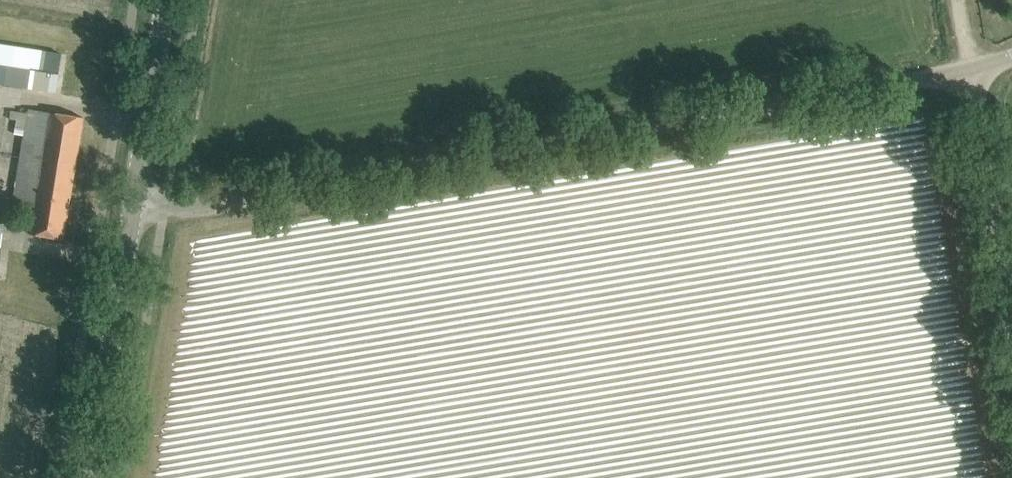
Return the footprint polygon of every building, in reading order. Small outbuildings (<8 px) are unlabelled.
[(41,51),(0,45),(0,84),(55,92),(61,54),(41,51)] [(30,235),(43,237),(63,240),(83,118),(29,109),(29,112),(19,111),(15,134),(25,136),(13,203),(35,207),(30,235)]
